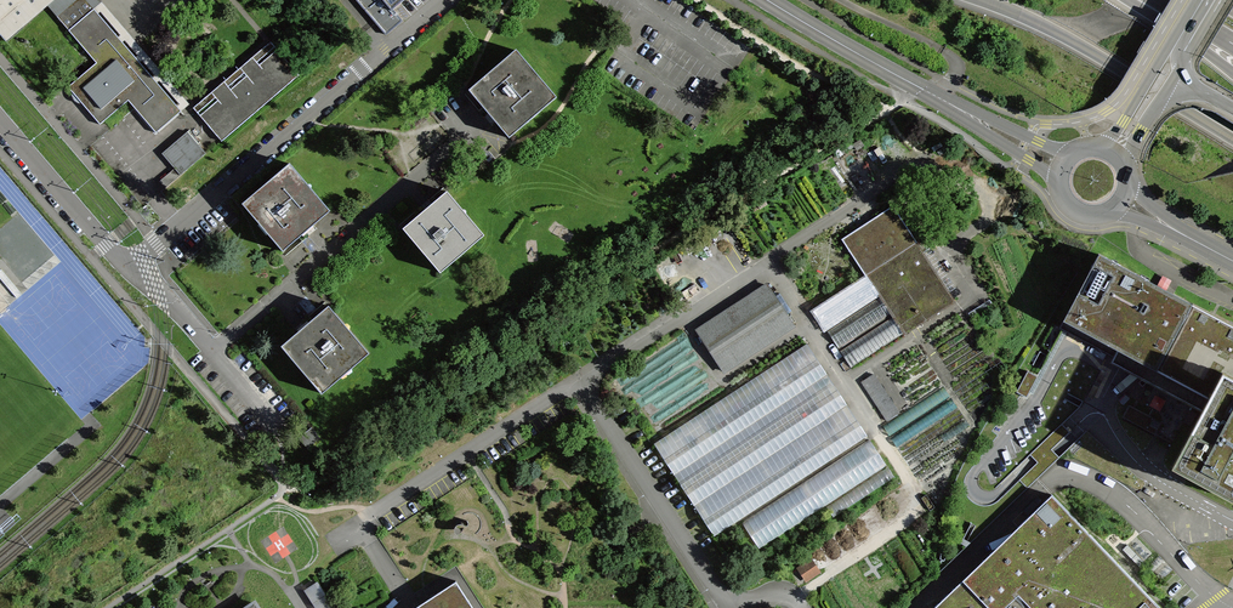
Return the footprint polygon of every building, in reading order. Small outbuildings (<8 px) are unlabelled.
[(6,41),(48,6),(54,0),(0,0),(0,34),(6,41)] [(56,16),(75,0),(54,0),(48,6),(56,16)] [(96,63),(68,87),(100,124),(128,100),(156,132),(181,111),(86,0),(75,0),(56,16),(96,63)] [(181,111),(189,104),(101,0),(86,0),(181,111)] [(372,13),(389,32),(404,19),(395,7),(403,0),(361,0),(372,13)] [(199,116),(221,141),(299,75),(277,49),(259,65),(256,62),(249,68),(252,71),(247,76),(246,74),(242,76),(236,80),(231,86),(229,89),(230,90),(225,94),(222,91),(215,97),(217,100),(199,116)] [(469,90),(509,137),(557,97),(516,49),(469,90)] [(330,211),(290,163),(242,204),(283,251),(330,211)] [(403,228),(440,273),(484,235),(447,191),(403,228)] [(769,204),(765,199),(758,204),(762,210),(769,204)] [(866,277),(814,311),(825,329),(877,295),(879,297),(827,331),(838,348),(890,314),(892,317),(840,351),(851,368),(903,334),(904,336),(905,336),(905,334),(955,302),(916,243),(917,242),(893,206),(873,219),(875,222),(869,226),(863,230),(861,226),(841,239),(866,277)] [(551,223),(547,229),(567,243),(572,232),(554,219),(551,223)] [(535,241),(527,241),(527,263),(535,263),(535,241)] [(1099,254),(1063,321),(1161,371),(1197,304),(1162,288),(1099,254)] [(768,286),(697,333),(722,371),(793,324),(768,286)] [(1198,304),(1197,304),(1161,371),(1213,399),(1177,467),(1232,497),(1232,323),(1198,304)] [(329,305),(281,346),(322,393),(369,353),(329,305)] [(846,449),(786,357),(654,444),(714,536),(846,449)] [(927,362),(897,382),(912,405),(942,385),(927,362)] [(1037,377),(1028,371),(1017,391),(1026,396),(1037,377)] [(888,419),(900,410),(874,376),(862,385),(888,419)] [(726,380),(722,383),(727,388),(733,385),(726,380)] [(951,396),(945,387),(886,426),(892,435),(951,396)] [(901,447),(957,408),(952,401),(896,440),(901,447)] [(1129,405),(1123,417),(1155,435),(1161,422),(1129,405)] [(964,419),(940,436),(945,442),(968,425),(964,419)] [(759,548),(887,465),(869,440),(742,523),(759,548)] [(862,499),(893,477),(887,465),(827,507),(834,517),(862,499)] [(1052,494),(1045,501),(1034,511),(1025,520),(933,607),(1160,607),(1052,494)] [(1137,538),(1125,551),(1142,566),(1153,553),(1137,538)] [(818,572),(810,560),(799,568),(807,579),(818,572)] [(414,607),(474,607),(456,581),(414,607)]
